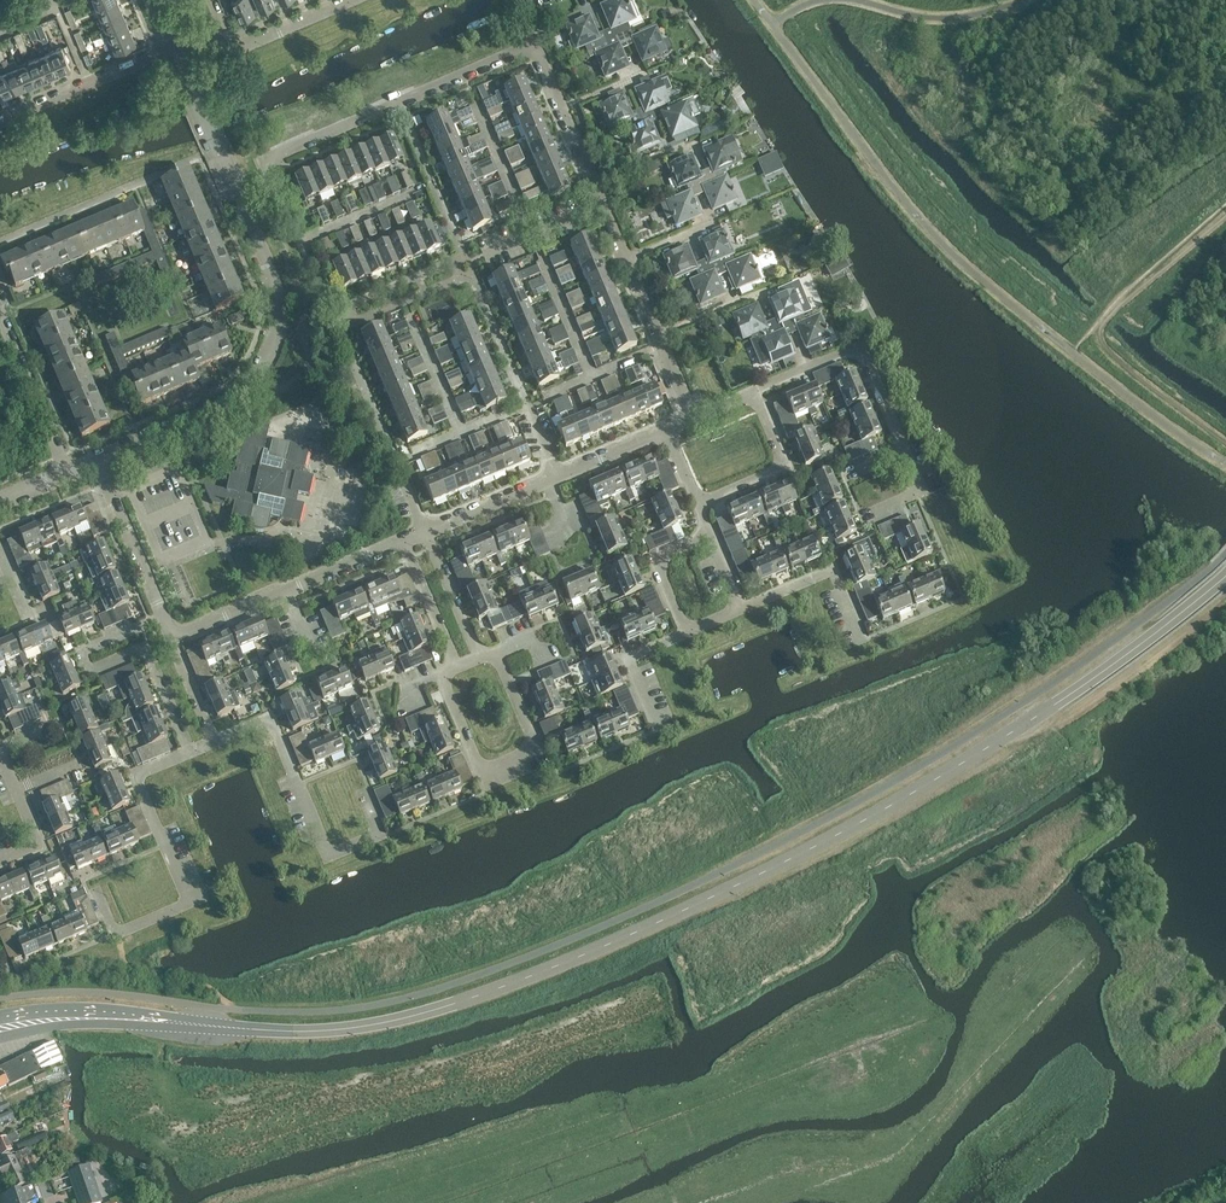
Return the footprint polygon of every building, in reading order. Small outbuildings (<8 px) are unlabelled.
[(96,8),(101,19),(122,9),(118,0),(114,0),(96,8)] [(255,0),(231,0),(239,18),(259,10),(255,0)] [(259,10),(280,1),(279,0),(255,0),(259,10)] [(622,34),(631,30),(627,23),(641,17),(635,3),(629,5),(629,4),(628,4),(626,0),(619,0),(602,7),(612,29),(604,33),(611,49),(619,45),(615,37),(622,34)] [(68,20),(74,18),(70,9),(64,11),(68,20)] [(122,9),(101,19),(105,29),(127,20),(122,9)] [(668,10),(661,13),(664,20),(671,17),(668,10)] [(68,20),(72,28),(77,26),(74,18),(68,20)] [(603,52),(611,49),(604,33),(597,36),(590,18),(567,27),(576,49),(584,46),(588,54),(601,48),(603,52)] [(105,29),(99,32),(101,37),(107,34),(110,40),(131,31),(127,20),(105,29)] [(44,31),(41,23),(35,26),(38,33),(44,31)] [(31,40),(37,37),(32,26),(27,29),(31,40)] [(31,40),(27,29),(22,31),(26,42),(31,40)] [(622,34),(628,47),(636,44),(643,61),(665,52),(656,29),(634,38),(631,30),(622,34)] [(44,31),(38,33),(43,43),(48,41),(44,31)] [(77,41),(83,39),(79,31),(74,33),(77,41)] [(110,40),(103,43),(105,49),(112,46),(115,52),(136,42),(131,31),(110,40)] [(17,43),(22,40),(19,33),(13,35),(17,43)] [(619,45),(611,49),(603,52),(601,48),(588,54),(589,58),(597,55),(606,77),(628,68),(621,50),(628,47),(622,34),(615,37),(619,45)] [(87,48),(83,39),(77,41),(81,50),(87,48)] [(17,43),(21,52),(26,50),(22,40),(17,43)] [(61,47),(49,51),(58,73),(69,68),(61,47)] [(49,51),(38,56),(47,77),(58,73),(49,51)] [(92,62),(89,53),(83,55),(87,64),(92,62)] [(38,56),(27,61),(36,82),(47,77),(38,56)] [(6,58),(1,60),(3,65),(15,91),(26,87),(17,65),(14,60),(8,63),(6,58)] [(17,65),(26,87),(36,82),(27,61),(17,65)] [(3,94),(4,96),(15,91),(3,65),(0,66),(0,70),(1,72),(0,73),(0,96),(3,94)] [(668,78),(637,91),(645,109),(638,112),(644,125),(651,122),(647,113),(654,110),(662,107),(668,104),(665,95),(674,91),(668,78)] [(524,82),(496,94),(497,97),(501,106),(509,102),(529,94),(524,82)] [(612,102),(601,106),(604,113),(611,128),(624,122),(626,127),(634,123),(636,129),(644,125),(638,112),(631,114),(631,113),(623,97),(621,91),(609,96),(612,102)] [(482,100),(483,103),(489,101),(485,92),(479,94),(482,100)] [(514,114),(534,106),(529,94),(509,102),(514,114)] [(489,101),(483,103),(487,112),(501,106),(497,97),(489,101)] [(662,107),(654,110),(655,113),(660,124),(666,121),(674,139),(696,129),(692,119),(701,116),(696,101),(686,105),(686,107),(680,110),(678,105),(663,111),(662,107)] [(501,106),(487,112),(488,115),(489,118),(490,119),(504,113),(501,106)] [(520,127),(539,118),(537,114),(534,106),(514,114),(520,127)] [(446,115),(426,124),(431,136),(451,128),(460,124),(474,118),(472,113),(470,109),(459,113),(456,115),(457,118),(449,122),(446,115)] [(636,129),(628,132),(637,154),(660,145),(653,127),(660,124),(655,113),(654,110),(647,113),(651,122),(644,125),(636,129)] [(474,118),(460,124),(463,131),(477,126),(474,118)] [(525,138),(544,130),(539,118),(520,127),(525,138)] [(497,136),(511,130),(508,123),(494,130),(497,136)] [(720,124),(711,128),(712,129),(714,133),(722,129),(720,124)] [(451,128),(431,136),(436,148),(456,140),(451,128)] [(712,129),(702,133),(704,138),(714,134),(714,133),(712,129)] [(497,136),(500,143),(514,138),(511,130),(497,136)] [(525,138),(530,151),(549,142),(544,130),(525,138)] [(484,142),(481,135),(467,141),(470,148),(484,142)] [(388,164),(402,158),(393,138),(380,143),(380,145),(388,164)] [(456,140),(436,148),(442,160),(461,151),(456,140)] [(484,142),(470,148),(473,155),(487,149),(484,142)] [(549,142),(530,151),(535,162),(554,154),(549,142)] [(727,142),(705,151),(713,169),(705,173),(711,186),(719,182),(726,179),(727,179),(725,174),(741,168),(739,163),(742,162),(735,147),(730,149),(727,142)] [(366,151),(375,170),(376,172),(389,166),(388,164),(380,145),(366,151)] [(507,160),(521,154),(518,147),(504,154),(507,160)] [(351,155),(352,157),(360,177),(375,170),(366,151),(365,149),(351,155)] [(461,151),(442,160),(447,172),(467,164),(461,152),(461,151)] [(605,154),(602,155),(606,163),(611,161),(607,152),(605,154)] [(507,160),(510,167),(524,162),(521,154),(507,160)] [(559,166),(554,154),(535,162),(540,174),(559,166)] [(346,182),(347,184),(360,178),(360,177),(352,157),(338,163),(346,182)] [(691,157),(669,167),(678,188),(686,185),(693,182),(700,179),(704,189),(711,186),(705,173),(699,175),(691,157)] [(494,166),(491,159),(477,165),(480,172),(494,166)] [(332,188),(346,182),(338,163),(337,161),(323,167),(324,169),(332,188)] [(467,164),(447,172),(452,184),(472,175),(467,164)] [(494,166),(480,172),(483,179),(497,173),(494,166)] [(546,186),(564,178),(559,166),(540,174),(546,186)] [(310,175),(318,194),(319,196),(333,190),(332,188),(324,169),(310,175)] [(407,189),(414,186),(407,171),(400,174),(407,189)] [(518,184),(532,178),(529,171),(514,177),(518,184)] [(318,194),(310,175),(309,173),(295,179),(304,200),(318,194)] [(176,177),(162,183),(165,190),(168,189),(174,203),(198,192),(190,174),(177,180),(176,177)] [(472,175),(452,184),(457,196),(477,187),(472,175)] [(392,195),(399,192),(393,177),(386,180),(392,195)] [(518,184),(520,191),(534,185),(532,178),(518,184)] [(525,203),(540,198),(548,192),(551,198),(570,191),(564,178),(546,186),(537,190),(536,190),(522,196),(525,203)] [(700,179),(693,182),(699,196),(706,193),(713,210),(735,201),(726,179),(719,182),(711,186),(704,189),(700,179)] [(669,204),(663,206),(669,220),(674,217),(678,225),(700,216),(692,199),(699,196),(693,182),(686,185),(688,190),(690,194),(668,203),(669,204)] [(385,198),(379,183),(372,186),(378,201),(385,198)] [(504,190),(501,183),(487,189),(490,196),(504,190)] [(477,187),(457,196),(462,208),(482,199),(477,187)] [(364,207),(371,204),(365,189),(358,192),(364,207)] [(504,190),(490,196),(493,203),(507,197),(504,190)] [(198,192),(174,203),(177,211),(174,212),(178,222),(206,210),(198,192)] [(350,213),(357,210),(351,195),(344,198),(350,213)] [(482,199),(462,208),(467,220),(487,211),(482,199)] [(336,219),(343,216),(337,201),(330,204),(336,219)] [(496,208),(498,215),(513,209),(509,202),(496,208)] [(414,203),(406,206),(412,221),(420,218),(414,203)] [(114,214),(126,241),(132,239),(131,236),(143,231),(143,229),(141,224),(139,220),(137,215),(132,206),(114,214)] [(322,225),(329,221),(323,207),(316,210),(322,225)] [(399,209),(392,212),(397,226),(405,223),(399,209)] [(189,238),(213,228),(206,210),(178,222),(181,229),(184,227),(189,238)] [(487,211),(467,220),(473,232),(481,229),(487,226),(493,224),(487,211)] [(95,222),(106,247),(117,242),(118,244),(126,241),(114,214),(95,222)] [(385,215),(378,218),(384,232),(391,229),(385,215)] [(371,221),(364,224),(370,238),(377,235),(371,221)] [(77,229),(89,257),(96,254),(95,252),(106,247),(95,222),(77,229)] [(420,223),(414,226),(416,232),(417,233),(425,252),(426,254),(440,248),(431,227),(423,230),(420,223)] [(357,227),(350,230),(356,244),(363,241),(357,227)] [(193,257),(221,245),(213,228),(189,238),(193,248),(190,249),(193,257)] [(58,237),(70,262),(81,257),(82,260),(89,257),(77,229),(58,237)] [(416,232),(403,237),(403,239),(411,258),(425,252),(417,233),(416,232)] [(343,233),(336,236),(342,250),(349,247),(343,233)] [(710,264),(717,261),(724,259),(726,263),(733,260),(731,256),(732,255),(723,233),(701,243),(708,260),(701,263),(707,277),(714,274),(710,264)] [(40,245),(52,272),(59,269),(58,267),(70,262),(58,237),(40,245)] [(576,259),(595,250),(590,238),(570,246),(576,259)] [(329,239),(322,242),(327,256),(335,253),(329,239)] [(403,239),(389,245),(397,264),(398,266),(412,260),(411,258),(403,239)] [(388,243),(374,250),(375,251),(383,270),(397,264),(389,245),(388,243)] [(33,278),(45,273),(46,275),(52,272),(40,245),(22,252),(33,278)] [(204,274),(228,263),(221,245),(193,257),(196,263),(199,261),(204,274)] [(700,280),(707,277),(701,263),(694,266),(687,248),(665,258),(674,279),(696,270),(700,280)] [(595,250),(576,259),(581,271),(600,262),(595,250)] [(361,256),(361,257),(369,275),(370,278),(371,278),(384,272),(383,270),(375,251),(361,256)] [(33,278),(22,252),(0,261),(6,275),(10,274),(15,288),(22,285),(21,283),(33,278)] [(352,252),(344,255),(347,262),(355,281),(356,281),(369,275),(361,257),(360,254),(354,256),(352,252)] [(553,268),(567,262),(563,253),(549,259),(553,268)] [(148,256),(152,265),(156,263),(156,262),(154,257),(153,254),(148,256)] [(143,258),(147,267),(152,265),(148,256),(143,258)] [(842,257),(826,267),(830,275),(847,266),(842,257)] [(139,260),(142,269),(147,267),(143,258),(139,260)] [(717,261),(723,275),(729,272),(736,289),(759,280),(750,258),(735,265),(733,260),(726,263),(724,259),(717,261)] [(134,262),(138,270),(142,269),(139,260),(134,262)] [(707,277),(700,280),(692,283),(701,304),(723,295),(716,278),(723,275),(717,261),(710,264),(714,274),(707,277)] [(129,264),(133,272),(138,270),(134,262),(129,264)] [(347,262),(333,268),(343,290),(356,284),(355,281),(347,262)] [(600,262),(581,271),(586,283),(606,274),(600,262)] [(208,293),(236,281),(228,263),(204,274),(209,284),(205,286),(208,293)] [(124,266),(128,274),(133,272),(129,264),(124,266)] [(120,268),(123,276),(128,274),(124,266),(120,268)] [(513,271),(493,279),(498,292),(518,283),(541,274),(537,266),(515,276),(513,271)] [(572,274),(569,267),(555,273),(558,280),(572,274)] [(119,278),(123,276),(120,268),(115,270),(119,278)] [(119,278),(115,270),(110,272),(114,280),(119,278)] [(106,273),(109,282),(114,280),(110,272),(106,273)] [(101,275),(105,284),(109,282),(106,273),(101,275)] [(572,274),(558,280),(561,287),(575,281),(572,274)] [(606,274),(586,283),(591,295),(611,286),(606,274)] [(96,277),(100,286),(105,284),(101,275),(96,277)] [(95,288),(100,286),(96,277),(91,279),(95,288)] [(95,288),(91,279),(87,281),(90,290),(95,288)] [(545,286),(542,279),(528,284),(531,292),(545,286)] [(244,299),(236,281),(208,293),(211,300),(215,298),(219,309),(244,299)] [(518,283),(498,292),(503,304),(523,295),(518,283)] [(545,286),(531,292),(534,298),(548,293),(545,286)] [(611,286),(591,295),(596,306),(616,298),(611,286)] [(801,289),(770,302),(778,320),(771,323),(777,336),(783,333),(779,323),(786,320),(794,317),(796,322),(804,318),(802,314),(810,310),(801,289)] [(582,298),(579,291),(566,297),(569,304),(582,298)] [(22,294),(16,297),(18,303),(25,301),(22,294)] [(523,295),(503,304),(508,315),(528,307),(523,295)] [(858,296),(851,299),(853,305),(861,301),(858,296)] [(582,298),(569,304),(571,311),(585,305),(582,298)] [(616,298),(596,306),(601,318),(621,310),(616,298)] [(555,309),(552,302),(538,308),(541,315),(555,309)] [(528,307),(508,315),(513,327),(533,319),(528,307)] [(757,307),(735,317),(744,339),(751,336),(752,340),(767,333),(767,334),(769,339),(777,336),(771,323),(765,325),(757,307)] [(555,309),(541,315),(544,322),(558,316),(555,309)] [(621,310),(601,318),(606,330),(626,322),(621,310)] [(232,326),(237,324),(244,321),(241,313),(229,318),(232,326)] [(593,322),(590,315),(576,320),(579,328),(593,322)] [(455,337),(474,329),(469,317),(450,325),(455,337)] [(794,317),(786,320),(792,335),(799,332),(806,349),(827,340),(829,345),(836,342),(831,329),(825,331),(819,318),(806,323),(804,319),(796,322),(794,317)] [(43,347),(70,335),(68,329),(64,330),(59,318),(35,329),(43,347)] [(722,318),(715,321),(718,327),(725,324),(722,318)] [(533,319),(513,327),(518,339),(538,331),(533,319)] [(769,339),(761,342),(770,364),(792,355),(785,338),(792,335),(786,320),(779,323),(783,333),(777,336),(769,339)] [(593,322),(579,328),(581,335),(595,329),(593,322)] [(612,342),(631,334),(626,322),(606,330),(612,342)] [(406,323),(392,328),(395,336),(409,330),(406,323)] [(361,334),(366,347),(386,338),(381,326),(361,334)] [(566,333),(563,326),(549,332),(552,339),(566,333)] [(474,329),(455,337),(460,349),(480,341),(474,329)] [(201,336),(212,362),(231,354),(221,331),(209,336),(208,333),(201,336)] [(538,331),(518,339),(523,351),(543,343),(538,331)] [(566,333),(552,339),(554,346),(569,340),(566,333)] [(631,334),(612,342),(617,355),(637,346),(631,334)] [(51,365),(74,355),(70,343),(73,342),(70,335),(43,347),(51,365)] [(107,343),(115,340),(114,335),(105,339),(107,343)] [(399,346),(413,341),(411,335),(397,340),(399,346)] [(432,348),(446,342),(443,335),(429,340),(432,348)] [(188,357),(194,370),(212,362),(201,336),(194,338),(195,341),(184,346),(188,357)] [(386,338),(366,347),(371,358),(391,350),(386,338)] [(603,346),(600,339),(586,344),(589,352),(603,346)] [(107,343),(109,348),(117,345),(115,340),(107,343)] [(399,346),(402,354),(417,348),(413,341),(399,346)] [(465,361),(485,353),(480,341),(460,349),(465,361)] [(543,343),(523,351),(528,363),(548,355),(543,343)] [(117,345),(109,348),(111,353),(119,349),(117,345)] [(603,346),(589,352),(592,359),(593,358),(598,356),(606,353),(603,346)] [(437,359),(451,353),(448,347),(434,352),(437,359)] [(119,349),(111,353),(113,357),(121,354),(120,350),(119,349)] [(376,370),(396,362),(391,350),(371,358),(376,370)] [(576,357),(573,351),(559,356),(562,363),(576,357)] [(437,359),(440,367),(454,361),(451,353),(437,359)] [(470,373),(490,365),(485,353),(465,361),(470,373)] [(121,354),(113,357),(115,362),(123,358),(123,357),(121,354)] [(648,354),(640,358),(642,364),(643,366),(652,362),(648,354)] [(58,383),(86,371),(83,365),(79,366),(74,355),(51,365),(58,383)] [(548,355),(528,363),(533,375),(553,367),(548,355)] [(598,356),(593,358),(597,368),(602,366),(598,356)] [(168,363),(179,390),(199,381),(194,370),(188,357),(176,362),(175,360),(168,363)] [(576,357),(562,363),(564,370),(579,364),(576,357)] [(123,358),(115,362),(117,367),(125,363),(123,358)] [(410,370),(423,364),(421,358),(407,364),(410,370)] [(376,370),(381,382),(402,374),(396,362),(376,370)] [(125,363),(117,367),(119,371),(127,368),(125,363)] [(160,398),(179,390),(168,363),(162,366),(163,368),(149,374),(160,398)] [(410,370),(413,378),(427,373),(423,364),(410,370)] [(840,364),(833,367),(838,380),(835,381),(841,395),(860,388),(859,386),(857,387),(853,375),(855,375),(854,373),(845,377),(840,364)] [(475,385),(495,376),(490,365),(470,373),(475,385)] [(637,383),(645,380),(639,366),(631,370),(637,383)] [(553,367),(533,375),(538,388),(559,379),(553,367)] [(838,380),(833,367),(826,370),(831,383),(835,381),(838,380)] [(127,368),(119,371),(121,376),(129,372),(127,368)] [(637,383),(631,370),(624,373),(630,387),(637,383)] [(825,386),(831,383),(826,370),(819,373),(825,386)] [(66,401),(90,391),(85,380),(89,378),(86,371),(58,383),(66,401)] [(447,383),(461,377),(459,371),(445,376),(447,383)] [(129,372),(121,376),(123,380),(131,377),(129,372)] [(825,386),(819,373),(812,376),(818,389),(825,386)] [(160,398),(149,374),(140,378),(139,375),(132,378),(133,382),(135,386),(137,391),(134,392),(140,407),(146,404),(160,398)] [(386,394),(407,385),(402,374),(381,382),(386,394)] [(495,376),(475,385),(480,397),(500,388),(495,376)] [(133,382),(132,378),(131,377),(123,380),(125,385),(133,382)] [(447,383),(450,391),(464,385),(461,377),(447,383)] [(614,393),(620,391),(615,377),(608,380),(614,393)] [(614,393),(608,380),(601,383),(606,396),(614,393)] [(135,386),(133,382),(125,385),(127,390),(135,386)] [(419,394),(434,388),(431,382),(417,388),(419,394)] [(391,406),(412,397),(407,385),(386,394),(391,406)] [(137,391),(135,386),(127,390),(129,394),(134,392),(137,391)] [(590,404),(597,401),(591,387),(584,390),(590,404)] [(641,392),(650,411),(662,406),(653,387),(641,392)] [(814,387),(813,387),(813,389),(802,394),(801,392),(800,393),(807,410),(808,410),(811,416),(817,413),(814,407),(821,404),(814,387)] [(419,394),(423,403),(437,397),(434,388),(419,394)] [(484,405),(486,409),(490,407),(496,404),(505,400),(500,388),(480,397),(471,401),(474,409),(484,405)] [(862,404),(866,402),(866,401),(864,402),(859,390),(861,389),(860,388),(841,395),(847,410),(862,404)] [(590,404),(584,390),(577,393),(583,406),(590,404)] [(101,407),(98,402),(95,403),(90,391),(66,401),(74,419),(101,407)] [(641,392),(629,397),(638,417),(650,411),(641,392)] [(807,410),(800,393),(798,394),(799,396),(787,401),(787,399),(785,399),(786,401),(787,401),(790,407),(792,414),(793,416),(807,410)] [(457,406),(471,401),(469,395),(455,400),(457,406)] [(396,418),(417,409),(412,397),(391,406),(396,418)] [(566,414),(567,414),(573,411),(567,397),(560,400),(566,414)] [(618,402),(626,422),(638,417),(629,397),(618,402)] [(579,442),(570,423),(567,414),(566,414),(560,400),(553,403),(559,417),(560,417),(564,426),(558,428),(566,448),(579,442)] [(457,406),(461,415),(475,409),(474,409),(471,401),(457,406)] [(776,413),(790,407),(787,401),(786,401),(774,407),(776,413)] [(606,408),(614,427),(626,422),(618,402),(606,408)] [(855,429),(874,421),(874,419),(872,420),(867,408),(869,408),(868,406),(864,408),(862,404),(847,410),(845,411),(847,415),(849,414),(855,429)] [(429,418),(444,412),(442,406),(427,412),(429,418)] [(101,407),(74,419),(81,437),(105,427),(101,416),(104,415),(101,407)] [(779,420),(792,414),(790,407),(776,413),(779,420)] [(614,427),(606,408),(594,413),(602,432),(614,427)] [(401,430),(422,421),(417,409),(396,418),(401,430)] [(847,415),(845,411),(837,414),(839,419),(847,415)] [(429,418),(433,426),(447,421),(444,412),(429,418)] [(582,418),(590,437),(602,432),(594,413),(582,418)] [(779,420),(780,422),(782,427),(795,421),(793,416),(792,414),(779,420)] [(570,423),(579,442),(590,437),(582,418),(570,423)] [(237,474),(232,472),(228,490),(204,485),(213,503),(224,506),(226,501),(235,503),(231,521),(249,526),(250,527),(253,528),(256,530),(257,530),(260,531),(263,531),(266,531),(267,531),(271,517),(281,519),(281,520),(299,524),(303,506),(295,504),(298,493),(309,496),(313,477),(302,475),(304,468),(305,468),(309,450),(272,441),(269,453),(264,452),(270,426),(259,423),(250,421),(248,427),(242,425),(238,445),(241,446),(237,464),(239,464),(237,474)] [(422,421),(401,430),(407,442),(427,433),(422,421)] [(785,433),(798,428),(795,421),(782,427),(785,433)] [(874,421),(855,429),(861,443),(864,442),(870,454),(876,451),(871,439),(880,435),(880,434),(878,435),(873,423),(875,422),(874,421)] [(505,440),(512,437),(507,423),(499,426),(505,440)] [(505,440),(499,426),(492,429),(498,442),(505,440)] [(798,452),(817,444),(811,431),(801,435),(798,428),(785,433),(788,440),(792,438),(793,439),(795,438),(799,449),(797,450),(798,452)] [(481,449),(488,447),(482,433),(475,436),(481,449)] [(481,449),(475,436),(468,438),(474,452),(481,449)] [(864,442),(861,443),(858,444),(863,457),(870,454),(864,442)] [(457,460),(464,457),(459,443),(451,446),(457,460)] [(508,448),(517,467),(529,461),(521,443),(508,448)] [(817,444),(798,452),(799,454),(801,453),(806,464),(804,465),(804,466),(823,458),(817,444)] [(850,447),(856,460),(863,457),(858,444),(850,447)] [(457,460),(451,446),(444,449),(450,463),(457,460)] [(850,447),(844,450),(849,463),(856,460),(850,447)] [(517,467),(508,448),(500,452),(497,453),(505,472),(517,467)] [(433,470),(441,467),(435,453),(427,456),(433,470)] [(505,472),(497,453),(485,458),(493,477),(505,472)] [(433,470),(427,456),(420,459),(426,473),(433,470)] [(473,463),(481,482),(493,477),(485,458),(473,463)] [(637,466),(645,484),(659,478),(660,480),(673,475),(667,461),(654,467),(651,460),(650,460),(651,462),(639,467),(638,465),(637,466)] [(461,469),(469,487),(481,482),(473,463),(461,469)] [(625,477),(621,479),(620,479),(626,492),(625,492),(627,495),(632,493),(631,490),(645,484),(637,466),(635,467),(636,469),(624,474),(624,472),(622,472),(625,477)] [(469,487),(461,469),(449,474),(457,493),(469,487)] [(806,477),(808,482),(811,481),(817,494),(835,486),(835,485),(833,486),(828,474),(830,473),(829,472),(815,478),(813,474),(806,477)] [(437,479),(445,498),(457,493),(449,474),(437,479)] [(620,479),(621,479),(619,474),(617,474),(618,476),(607,481),(606,479),(604,480),(612,498),(625,492),(626,492),(620,479)] [(673,475),(660,480),(663,487),(675,481),(673,475)] [(445,498),(437,479),(425,484),(433,503),(445,498)] [(612,498),(604,480),(603,481),(603,483),(592,488),(591,486),(590,486),(593,493),(596,500),(599,507),(600,508),(608,505),(606,500),(612,498)] [(675,481),(663,487),(666,493),(678,488),(675,481)] [(774,489),(772,489),(780,508),(783,516),(790,513),(787,505),(796,502),(788,483),(787,483),(787,485),(775,491),(774,489)] [(817,494),(823,508),(836,503),(841,501),(841,500),(839,500),(834,489),(836,488),(835,486),(817,494)] [(759,501),(756,502),(762,516),(763,518),(769,516),(767,513),(780,508),(772,489),(770,490),(771,492),(761,497),(760,495),(759,495),(761,500),(759,501)] [(596,500),(593,493),(580,498),(583,506),(596,500)] [(632,493),(627,495),(630,502),(635,500),(632,493)] [(658,517),(677,509),(676,507),(674,508),(670,497),(672,496),(671,495),(652,503),(658,517)] [(744,502),(742,503),(749,521),(762,516),(756,502),(754,497),(753,498),(754,500),(744,504),(744,502)] [(586,512),(599,507),(596,500),(583,506),(586,512)] [(728,509),(726,509),(729,515),(732,522),(734,528),(735,527),(749,521),(742,503),(740,503),(741,505),(728,511),(728,509)] [(820,509),(822,514),(824,513),(830,527),(849,519),(848,517),(846,518),(842,507),(844,506),(843,505),(838,507),(836,503),(823,508),(820,509)] [(67,514),(74,531),(88,525),(88,524),(85,517),(98,512),(95,505),(82,511),(81,508),(67,514)] [(602,513),(600,508),(599,507),(586,512),(589,519),(602,513)] [(664,531),(672,528),(677,540),(683,538),(678,525),(683,523),(683,522),(681,523),(676,512),(678,511),(677,509),(658,517),(664,531)] [(820,509),(812,513),(814,518),(822,514),(820,509)] [(85,517),(88,524),(101,519),(98,512),(85,517)] [(602,513),(589,519),(591,526),(605,520),(602,513)] [(56,541),(60,539),(60,537),(74,531),(67,514),(52,520),(53,521),(48,523),(56,541)] [(729,515),(716,521),(719,528),(732,522),(729,515)] [(769,516),(763,518),(767,526),(769,525),(772,524),(769,516)] [(904,516),(898,519),(904,532),(900,534),(906,547),(925,539),(924,537),(922,538),(917,528),(919,527),(919,526),(910,529),(904,516)] [(88,524),(88,525),(91,531),(104,526),(101,519),(88,524)] [(602,541),(621,533),(615,519),(596,527),(597,528),(599,527),(603,538),(601,539),(602,541)] [(836,540),(834,541),(836,546),(842,543),(840,539),(855,533),(855,532),(853,533),(848,521),(850,521),(849,519),(830,527),(836,540)] [(898,519),(891,522),(897,535),(900,534),(904,532),(898,519)] [(48,522),(34,528),(43,549),(57,543),(59,549),(64,547),(60,539),(56,541),(48,523),(48,522)] [(732,522),(719,528),(722,535),(736,529),(735,527),(734,528),(732,522)] [(891,522),(884,525),(890,538),(897,535),(891,522)] [(509,529),(508,530),(514,546),(515,547),(530,541),(529,539),(526,532),(522,524),(521,524),(521,526),(510,531),(509,529)] [(884,525),(877,528),(883,541),(890,538),(884,525)] [(104,526),(91,531),(93,537),(94,538),(107,532),(104,526)] [(539,527),(526,532),(529,539),(542,533),(539,527)] [(20,534),(21,537),(24,544),(27,551),(29,555),(43,549),(34,528),(20,534)] [(672,528),(664,531),(669,544),(677,540),(672,528)] [(736,529),(722,535),(724,541),(738,535),(736,529)] [(491,542),(496,554),(495,554),(496,556),(502,554),(501,551),(514,546),(508,530),(506,530),(506,532),(495,537),(494,535),(493,536),(495,540),(493,541),(491,542)] [(669,544),(664,531),(658,533),(663,546),(669,544)] [(542,533),(529,539),(530,541),(532,546),(545,540),(542,533)] [(621,533),(602,541),(603,543),(605,542),(609,553),(607,554),(608,555),(626,547),(621,533)] [(663,546),(658,533),(651,536),(656,549),(663,546)] [(738,535),(724,541),(727,548),(741,543),(738,535)] [(656,549),(651,536),(644,539),(649,552),(656,549)] [(9,543),(11,550),(24,544),(21,537),(9,543)] [(475,543),(481,560),(495,554),(496,554),(491,542),(489,537),(488,538),(489,540),(478,544),(477,542),(475,543)] [(906,547),(900,550),(906,564),(912,561),(931,553),(930,552),(928,553),(924,542),(926,541),(925,539),(906,547)] [(545,540),(532,546),(535,552),(547,547),(545,540)] [(797,546),(805,565),(807,565),(806,562),(817,558),(818,560),(819,559),(811,540),(797,546)] [(856,553),(844,558),(844,559),(846,558),(851,569),(849,570),(850,572),(869,564),(877,560),(868,540),(853,547),(856,553)] [(777,551),(782,549),(779,541),(774,543),(777,551)] [(81,552),(80,555),(85,566),(87,567),(92,564),(109,557),(103,543),(86,550),(83,551),(81,552)] [(464,556),(450,562),(451,563),(454,571),(457,577),(471,572),(469,567),(482,561),(481,560),(475,543),(473,544),(474,546),(463,551),(462,549),(461,549),(464,556)] [(741,543),(727,548),(730,553),(743,548),(741,543)] [(24,544),(11,550),(14,556),(27,551),(24,544)] [(797,546),(783,552),(789,566),(791,571),(792,571),(791,569),(802,564),(803,566),(805,565),(797,546)] [(547,547),(535,552),(538,559),(550,554),(547,547)] [(783,552),(782,549),(777,551),(778,554),(764,560),(772,579),(775,578),(774,576),(785,571),(786,573),(787,573),(785,568),(789,566),(783,552)] [(733,563),(747,556),(744,550),(731,556),(730,556),(733,563)] [(17,564),(30,558),(29,555),(27,551),(14,556),(17,564)] [(502,554),(496,556),(500,564),(503,563),(505,562),(502,554)] [(617,567),(613,569),(619,583),(638,575),(637,573),(635,574),(631,563),(633,562),(632,561),(628,563),(625,556),(614,561),(617,567)] [(736,569),(750,563),(747,556),(733,563),(736,569)] [(92,564),(87,567),(93,580),(98,578),(115,572),(115,571),(109,557),(92,564)] [(17,564),(20,570),(33,565),(30,558),(17,564)] [(752,570),(739,576),(742,583),(755,577),(758,585),(760,584),(759,582),(770,578),(771,580),(772,579),(764,560),(751,565),(750,565),(752,570)] [(78,562),(71,565),(74,572),(81,569),(78,562)] [(751,565),(750,563),(736,569),(739,576),(752,570),(750,565),(751,565)] [(869,564),(850,572),(851,574),(853,573),(857,584),(858,585),(866,581),(875,577),(869,564)] [(47,567),(30,574),(37,588),(53,581),(72,573),(69,567),(50,575),(47,567)] [(935,576),(922,582),(930,600),(932,599),(931,597),(942,592),(943,594),(944,594),(938,580),(942,578),(940,571),(934,573),(935,576)] [(93,580),(88,583),(90,588),(95,585),(101,599),(106,597),(123,590),(116,576),(115,572),(98,578),(93,580)] [(471,572),(457,577),(460,584),(474,578),(473,578),(471,572)] [(577,578),(585,596),(599,590),(591,572),(590,572),(591,574),(580,579),(579,577),(577,578)] [(408,575),(394,581),(397,587),(411,582),(408,575)] [(480,575),(473,578),(474,578),(476,585),(483,582),(480,575)] [(638,575),(619,583),(625,596),(644,588),(644,587),(642,588),(637,577),(639,577),(638,575)] [(474,578),(460,584),(463,591),(476,585),(474,578)] [(579,599),(585,596),(577,578),(575,579),(576,581),(565,585),(564,583),(563,584),(569,598),(564,600),(567,607),(572,605),(573,609),(581,605),(579,599)] [(901,579),(898,580),(902,587),(907,585),(903,578),(901,579)] [(393,579),(380,584),(388,605),(390,605),(403,602),(404,601),(417,595),(414,589),(400,594),(397,587),(394,581),(393,579)] [(53,581),(37,588),(43,602),(59,595),(53,581)] [(856,586),(852,587),(856,595),(869,589),(866,581),(858,585),(857,584),(855,585),(856,586)] [(411,582),(397,587),(400,594),(414,589),(411,582)] [(908,588),(913,601),(915,606),(917,606),(916,604),(927,599),(928,601),(930,600),(922,582),(908,588)] [(365,591),(361,593),(368,611),(373,609),(374,611),(388,605),(380,584),(365,591)] [(485,584),(467,592),(468,593),(470,592),(474,603),(472,604),(473,606),(491,598),(485,584)] [(903,590),(889,596),(897,614),(899,613),(898,611),(910,607),(910,609),(912,608),(909,603),(911,602),(913,601),(908,588),(907,585),(902,587),(903,590)] [(536,595),(535,596),(543,614),(545,613),(544,611),(555,607),(556,609),(557,608),(551,593),(555,591),(553,586),(549,587),(550,590),(536,595)] [(642,600),(656,594),(653,588),(639,594),(642,600)] [(869,589),(856,595),(857,598),(859,601),(872,595),(870,592),(869,589)] [(101,599),(100,600),(105,613),(112,611),(113,611),(119,608),(126,605),(129,604),(123,590),(106,597),(101,599)] [(346,599),(353,615),(352,616),(355,621),(356,621),(370,615),(375,628),(378,627),(380,626),(374,611),(373,609),(368,611),(361,593),(361,592),(346,599)] [(642,600),(645,607),(659,601),(656,594),(642,600)] [(417,595),(404,601),(407,609),(420,603),(417,595)] [(872,595),(859,601),(862,608),(875,603),(875,602),(872,595)] [(522,603),(515,605),(520,617),(527,615),(529,620),(530,619),(529,617),(540,613),(541,615),(543,614),(535,596),(521,601),(522,603)] [(889,596),(875,602),(875,603),(878,609),(881,616),(883,621),(884,620),(883,618),(895,613),(895,615),(897,614),(889,596)] [(491,598),(473,606),(474,608),(476,607),(481,618),(479,619),(479,620),(487,617),(492,629),(498,627),(506,624),(500,611),(498,613),(491,598)] [(346,599),(332,605),(333,607),(335,614),(338,621),(339,621),(352,616),(353,615),(346,599)] [(659,601),(645,607),(646,612),(647,611),(648,614),(662,608),(659,601)] [(69,605),(80,630),(94,624),(87,608),(80,611),(76,602),(69,605)] [(875,603),(862,608),(865,615),(878,609),(875,603)] [(59,620),(60,621),(65,634),(66,634),(66,636),(80,630),(69,605),(62,608),(66,617),(59,620)] [(126,605),(119,608),(125,621),(131,618),(126,605)] [(515,605),(507,609),(513,621),(520,617),(515,605)] [(333,607),(320,612),(322,619),(335,614),(333,607)] [(119,608),(113,611),(118,624),(125,621),(119,608)] [(665,615),(662,608),(648,614),(647,611),(646,612),(633,617),(641,635),(643,635),(642,633),(653,628),(654,630),(655,630),(651,621),(665,615)] [(504,610),(500,611),(506,624),(509,622),(513,621),(507,609),(504,610)] [(878,609),(865,615),(868,622),(881,616),(878,609)] [(112,611),(105,613),(111,627),(118,624),(113,611),(112,611)] [(105,613),(98,616),(104,630),(111,627),(105,613)] [(335,614),(322,619),(325,626),(338,621),(335,614)] [(594,616),(574,624),(574,625),(576,624),(581,636),(579,636),(580,639),(600,630),(594,616)] [(641,635),(633,617),(619,623),(627,642),(628,641),(627,639),(638,634),(639,636),(641,635)] [(403,640),(423,632),(417,618),(399,625),(403,633),(396,636),(399,642),(403,640)] [(265,632),(278,626),(275,619),(261,625),(265,632)] [(60,621),(53,624),(58,637),(65,634),(60,621)] [(246,627),(253,643),(267,637),(265,632),(261,625),(260,621),(246,627)] [(338,621),(325,626),(328,633),(341,627),(339,621),(338,621)] [(58,637),(53,624),(45,627),(51,640),(58,637)] [(31,632),(38,648),(52,642),(51,640),(45,627),(45,626),(31,632)] [(267,638),(281,633),(278,626),(265,632),(267,637),(267,638)] [(227,636),(234,651),(236,654),(240,652),(239,649),(253,643),(246,627),(232,633),(232,634),(227,636)] [(341,627),(328,633),(331,640),(345,635),(341,627)] [(600,630),(580,639),(581,640),(583,639),(588,651),(586,652),(586,653),(591,650),(593,655),(609,649),(607,643),(605,644),(600,630)] [(17,639),(12,641),(19,656),(24,654),(38,648),(31,632),(17,638),(17,639)] [(412,653),(419,650),(426,647),(428,646),(423,632),(403,640),(409,654),(405,656),(410,670),(417,667),(412,653)] [(270,646),(284,640),(281,633),(267,638),(270,646)] [(213,641),(222,662),(223,662),(224,666),(231,663),(227,654),(234,651),(227,636),(227,635),(213,641)] [(270,646),(273,652),(287,646),(284,640),(270,646)] [(12,641),(0,646),(0,651),(5,662),(19,656),(12,641)] [(187,656),(190,664),(204,658),(206,663),(216,659),(217,664),(222,662),(213,641),(199,647),(200,651),(187,656)] [(419,650),(424,664),(432,660),(426,647),(419,650)] [(384,649),(370,655),(372,659),(379,676),(393,670),(386,653),(384,649)] [(412,653),(417,667),(424,664),(419,650),(412,653)] [(24,654),(19,656),(24,666),(28,664),(24,654)] [(410,670),(405,656),(399,659),(405,672),(410,670)] [(271,678),(287,671),(281,657),(264,664),(271,678)] [(204,658),(190,664),(193,670),(206,664),(206,663),(204,658)] [(593,658),(589,660),(592,666),(591,666),(597,681),(617,672),(616,671),(614,671),(609,660),(611,659),(611,658),(596,665),(593,658)] [(372,659),(357,665),(364,682),(379,676),(372,659)] [(56,681),(73,674),(67,660),(50,667),(56,681)] [(558,664),(563,678),(570,675),(564,662),(558,664)] [(193,670),(196,677),(209,671),(206,664),(193,670)] [(558,664),(551,667),(557,681),(563,678),(558,664)] [(133,666),(126,668),(132,682),(138,679),(133,666)] [(576,666),(569,669),(572,675),(579,672),(576,666)] [(557,681),(551,667),(544,670),(550,684),(552,683),(557,681)] [(126,668),(119,671),(125,685),(132,682),(126,668)] [(550,684),(544,670),(536,673),(542,687),(550,684)] [(119,671),(112,674),(118,688),(124,685),(125,685),(119,671)] [(209,671),(196,677),(198,683),(212,678),(209,671)] [(287,671),(271,678),(277,692),(293,685),(287,671)] [(344,671),(330,677),(337,693),(351,687),(344,671)] [(597,681),(591,683),(597,697),(623,687),(622,685),(620,686),(615,675),(617,674),(617,672),(597,681)] [(73,674),(56,681),(62,695),(79,688),(73,674)] [(105,677),(111,691),(118,688),(112,674),(105,677)] [(253,676),(247,679),(250,686),(256,683),(253,676)] [(105,677),(99,680),(105,694),(111,691),(105,677)] [(337,693),(330,677),(316,683),(323,699),(337,693)] [(39,678),(35,680),(38,688),(43,686),(39,678)] [(127,693),(123,694),(126,700),(130,698),(130,699),(147,692),(141,678),(138,679),(132,682),(125,685),(124,685),(127,693)] [(10,685),(0,689),(0,705),(16,698),(13,693),(20,690),(17,682),(10,685)] [(211,683),(200,688),(202,693),(206,691),(212,703),(228,697),(222,682),(214,686),(213,684),(212,685),(211,683)] [(256,683),(250,686),(252,693),(257,691),(258,688),(256,683)] [(552,683),(550,684),(542,687),(533,691),(533,692),(535,691),(540,702),(538,703),(538,705),(558,696),(552,683)] [(630,694),(627,687),(613,693),(616,700),(630,694)] [(126,719),(121,721),(122,722),(122,724),(128,722),(132,720),(138,718),(136,714),(149,708),(153,706),(147,692),(130,699),(131,700),(130,703),(129,705),(128,706),(125,712),(125,717),(126,719)] [(228,697),(212,703),(217,717),(233,710),(240,707),(235,694),(228,697)] [(283,701),(281,702),(286,716),(302,709),(307,707),(301,694),(297,696),(292,697),(288,699),(287,700),(283,701)] [(319,694),(312,697),(315,704),(322,701),(319,694)] [(619,707),(633,701),(630,694),(616,700),(619,707)] [(544,719),(564,711),(558,696),(538,705),(539,707),(541,706),(546,717),(544,718),(544,719)] [(0,705),(0,707),(5,719),(8,718),(15,715),(22,712),(16,698),(0,705)] [(75,723),(91,715),(85,701),(69,708),(75,723)] [(619,707),(620,711),(622,714),(636,708),(633,701),(619,707)] [(366,702),(350,709),(356,723),(372,717),(366,702)] [(28,709),(34,723),(41,720),(35,706),(28,709)] [(334,707),(327,710),(331,717),(337,714),(334,707)] [(138,718),(132,720),(138,734),(144,732),(161,725),(155,711),(151,712),(149,708),(136,714),(138,718)] [(636,708),(622,714),(624,721),(625,721),(639,715),(636,708)] [(22,712),(27,726),(34,723),(28,709),(22,712)] [(302,709),(286,716),(292,730),(308,723),(302,710),(302,709)] [(426,712),(431,725),(438,721),(433,709),(426,712)] [(624,721),(622,714),(620,711),(607,716),(615,735),(616,735),(615,733),(627,728),(628,730),(629,729),(625,721),(624,721)] [(22,712),(15,715),(21,729),(27,726),(22,712)] [(419,714),(424,728),(431,725),(426,712),(419,714)] [(615,735),(607,716),(601,719),(599,714),(591,718),(589,712),(583,714),(586,721),(592,719),(599,736),(598,736),(600,741),(601,741),(601,739),(612,734),(613,736),(615,735)] [(424,728),(419,714),(411,717),(417,731),(419,730),(424,728)] [(15,715),(8,718),(13,732),(21,729),(15,715)] [(99,733),(99,734),(102,733),(100,728),(97,729),(91,715),(75,723),(81,736),(91,732),(93,736),(99,733)] [(561,715),(554,718),(557,725),(565,722),(561,715)] [(328,717),(323,720),(324,724),(328,725),(331,724),(328,717)] [(356,724),(347,728),(349,734),(353,732),(357,740),(362,738),(378,731),(372,717),(356,723),(356,724)] [(417,731),(411,717),(405,720),(411,733),(417,731)] [(542,731),(555,725),(553,718),(545,721),(539,724),(542,731)] [(592,719),(586,721),(587,724),(574,730),(582,749),(584,748),(583,746),(594,741),(595,743),(596,743),(594,738),(598,736),(599,736),(592,719)] [(431,725),(424,728),(419,730),(425,743),(429,741),(429,742),(446,735),(440,721),(438,721),(431,725)] [(100,728),(102,733),(110,729),(108,725),(100,728)] [(144,732),(141,733),(147,747),(150,746),(150,745),(157,743),(164,740),(167,739),(161,725),(144,732)] [(542,731),(545,738),(558,732),(555,725),(542,731)] [(558,732),(545,738),(551,753),(565,748),(568,755),(569,754),(568,752),(579,748),(580,750),(582,749),(574,730),(560,735),(559,733),(558,732)] [(105,748),(99,734),(99,733),(93,736),(82,740),(88,755),(105,748)] [(292,746),(305,740),(302,733),(289,739),(292,746)] [(322,741),(329,757),(343,751),(336,735),(322,741)] [(379,735),(372,738),(375,745),(382,742),(379,735)] [(429,742),(436,756),(453,749),(446,735),(429,742)] [(370,738),(363,741),(366,748),(373,745),(370,738)] [(164,740),(157,743),(163,756),(170,753),(164,740)] [(308,747),(305,740),(292,746),(295,753),(308,747)] [(309,747),(312,754),(314,761),(315,763),(329,757),(322,741),(309,747)] [(407,742),(401,744),(404,752),(410,749),(407,743),(407,742)] [(157,743),(150,745),(156,759),(163,756),(157,743)] [(111,745),(105,748),(88,755),(94,769),(117,760),(111,745)] [(147,747),(143,748),(149,762),(156,759),(150,745),(150,746),(147,747)] [(373,765),(389,759),(384,745),(368,751),(373,765)] [(308,747),(295,753),(298,760),(312,754),(309,747),(308,747)] [(143,748),(136,751),(142,765),(149,762),(143,748)] [(312,754),(298,760),(301,767),(314,761),(312,754)] [(451,766),(464,761),(461,754),(448,760),(451,766)] [(389,759),(373,765),(379,779),(395,773),(389,759)] [(467,767),(464,761),(451,766),(454,773),(467,767)] [(467,767),(454,773),(457,780),(470,774),(467,767)] [(454,773),(439,779),(446,796),(460,790),(459,787),(457,780),(454,773)] [(421,787),(425,786),(432,801),(432,802),(446,796),(439,779),(426,785),(421,774),(416,776),(421,787)] [(459,787),(473,781),(470,774),(457,780),(459,787)] [(106,797),(123,790),(117,776),(100,783),(106,797)] [(65,797),(73,794),(67,781),(60,784),(65,797)] [(65,797),(60,784),(53,787),(59,800),(65,797)] [(376,798),(390,792),(388,786),(374,792),(376,798)] [(407,794),(414,810),(428,804),(427,804),(432,801),(425,786),(421,787),(407,794)] [(52,803),(59,800),(53,787),(46,790),(52,803)] [(45,806),(52,803),(46,790),(39,793),(45,806)] [(128,803),(123,790),(106,797),(112,810),(128,803)] [(400,796),(393,799),(396,806),(399,813),(400,816),(414,810),(407,794),(405,790),(399,792),(400,796)] [(393,799),(390,792),(376,798),(380,805),(393,799)] [(396,806),(393,799),(380,805),(383,812),(396,806)] [(48,821),(65,814),(59,800),(52,803),(45,806),(42,807),(48,821)] [(399,813),(396,806),(383,812),(385,819),(399,813)] [(95,808),(89,811),(93,820),(99,818),(95,808)] [(138,808),(125,813),(128,820),(141,815),(138,808)] [(65,814),(48,821),(55,835),(71,828),(65,814)] [(141,815),(128,820),(130,827),(131,826),(131,827),(144,822),(141,815)] [(144,822),(131,827),(134,834),(147,828),(144,822)] [(130,827),(116,832),(124,849),(138,843),(137,840),(134,834),(131,827),(131,826),(130,827)] [(114,827),(100,833),(101,837),(102,839),(102,838),(105,844),(110,855),(124,849),(116,832),(114,827)] [(147,828),(134,834),(137,840),(150,834),(147,828)] [(98,840),(84,846),(91,863),(105,857),(110,855),(105,844),(102,838),(102,839),(101,837),(97,838),(98,840)] [(69,847),(61,850),(70,870),(76,867),(77,869),(91,863),(84,846),(71,852),(69,847)] [(40,867),(48,882),(51,887),(64,881),(55,860),(40,867)] [(27,873),(24,874),(22,875),(29,890),(31,893),(36,891),(34,888),(48,882),(40,867),(27,873)] [(29,890),(22,875),(8,881),(15,897),(29,890)] [(1,902),(2,903),(15,897),(8,881),(0,884),(0,900),(1,902)] [(73,902),(86,896),(83,889),(78,892),(72,894),(70,895),(73,902)] [(36,891),(31,893),(34,901),(39,899),(36,891)] [(85,930),(99,923),(86,896),(73,902),(78,912),(64,919),(73,939),(86,933),(85,930)] [(73,939),(64,919),(59,921),(58,923),(59,925),(52,928),(59,944),(59,945),(73,939)] [(40,953),(54,947),(54,946),(59,944),(52,928),(50,926),(46,928),(47,930),(33,937),(40,953)] [(3,943),(17,937),(13,930),(0,936),(3,943)] [(17,937),(3,943),(6,949),(19,943),(17,937)] [(19,943),(22,950),(25,957),(26,959),(40,953),(33,937),(19,943)] [(22,950),(19,943),(6,949),(9,956),(22,950)] [(22,950),(9,956),(12,963),(25,957),(22,950)] [(8,1085),(9,1087),(42,1071),(42,1070),(62,1060),(54,1042),(33,1052),(0,1069),(0,1089),(8,1085)] [(33,1077),(35,1083),(52,1075),(50,1069),(33,1077)] [(9,1111),(5,1103),(0,1105),(0,1116),(9,1111)] [(13,1120),(10,1113),(0,1117),(0,1126),(13,1120)] [(1,1162),(13,1157),(8,1145),(15,1142),(12,1135),(0,1140),(0,1159),(1,1162)] [(35,1137),(17,1145),(21,1153),(39,1145),(35,1137)] [(0,1164),(0,1180),(8,1176),(8,1177),(9,1176),(11,1180),(10,1181),(14,1190),(28,1184),(28,1183),(41,1177),(35,1163),(34,1164),(28,1152),(14,1158),(14,1157),(13,1157),(1,1162),(0,1163),(0,1164)] [(80,1202),(100,1202),(88,1167),(71,1173),(70,1173),(80,1202)] [(69,1168),(60,1171),(62,1176),(70,1173),(71,1173),(69,1168)] [(35,1190),(34,1186),(19,1191),(20,1193),(0,1200),(0,1202),(32,1202),(39,1201),(35,1190)] [(117,1201),(117,1202),(138,1202),(140,1202),(136,1192),(117,1201)]
